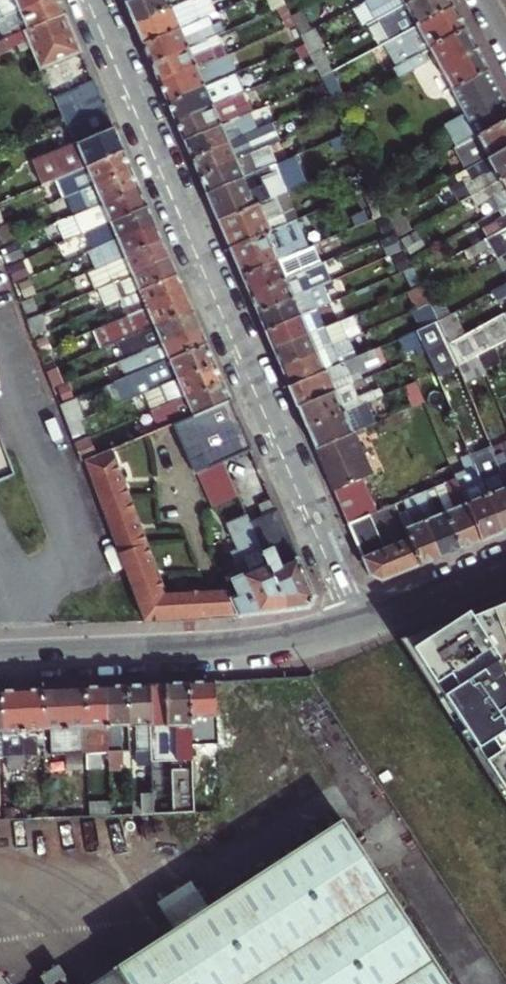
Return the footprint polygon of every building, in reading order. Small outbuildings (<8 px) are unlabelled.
[(6,11),(33,0),(1,0),(6,11)] [(6,11),(15,31),(65,10),(61,0),(33,0),(6,11)] [(130,9),(134,18),(178,0),(126,0),(130,9)] [(183,0),(178,0),(134,18),(139,29),(143,39),(178,24),(192,19),(183,0)] [(363,23),(374,17),(405,0),(358,0),(353,3),(363,23)] [(386,38),(454,1),(453,0),(405,0),(374,17),(386,38)] [(460,13),(454,1),(386,38),(399,61),(425,47),(431,44),(467,25),(460,13)] [(302,6),(293,11),(302,30),(311,25),(302,6)] [(65,10),(15,31),(0,37),(0,51),(10,47),(9,44),(18,41),(21,47),(31,43),(41,64),(75,50),(82,47),(65,10)] [(315,23),(311,25),(302,30),(312,50),(323,44),(326,43),(315,23)] [(178,24),(143,39),(147,50),(151,60),(187,45),(205,37),(200,26),(182,34),(178,24)] [(478,46),(467,25),(431,44),(454,85),(489,66),(478,46)] [(187,45),(151,60),(156,72),(160,79),(195,64),(213,57),(208,44),(190,52),(187,45)] [(334,67),(323,44),(312,50),(323,73),(334,67)] [(425,47),(399,61),(395,63),(399,70),(428,55),(425,47)] [(204,83),(222,76),(217,64),(199,72),(195,64),(160,79),(164,89),(168,98),(204,83)] [(489,66),(454,85),(468,111),(447,122),(458,143),(490,127),(481,111),(505,97),(497,81),(489,66)] [(344,90),(334,67),(323,73),(334,96),(344,90)] [(204,83),(168,98),(172,108),(176,117),(213,102),(243,89),(238,78),(226,84),(225,82),(207,90),(204,83)] [(64,172),(75,168),(125,147),(118,132),(95,79),(53,97),(71,141),(33,157),(43,181),(64,172)] [(481,111),(490,127),(505,118),(505,97),(481,111)] [(217,110),(213,102),(176,117),(181,128),(185,138),(235,117),(239,115),(233,103),(217,110)] [(314,102),(269,120),(192,154),(196,164),(199,171),(249,149),(245,138),(252,135),(253,138),(318,111),(314,102)] [(240,126),(235,117),(185,138),(189,147),(192,154),(269,120),(266,110),(245,119),(247,123),(240,126)] [(490,153),(505,145),(505,118),(490,127),(458,143),(470,165),(488,155),(490,153)] [(329,137),(333,147),(355,137),(350,128),(329,137)] [(249,149),(199,171),(203,181),(206,189),(276,159),(272,148),(283,143),(280,136),(249,149)] [(488,155),(493,164),(473,175),(470,170),(457,177),(456,185),(463,196),(465,195),(505,173),(505,145),(490,153),(488,155)] [(129,158),(125,147),(75,168),(83,186),(132,166),(129,158)] [(291,153),(276,159),(206,189),(213,203),(218,215),(278,189),(302,179),(291,153)] [(132,166),(83,186),(91,205),(141,185),(136,175),(132,166)] [(64,172),(71,191),(83,186),(75,168),(64,172)] [(465,195),(469,201),(493,189),(498,197),(481,208),(484,214),(499,206),(505,202),(505,173),(465,195)] [(144,193),(141,185),(91,205),(76,211),(65,216),(61,218),(68,235),(89,226),(98,223),(113,217),(148,202),(144,193)] [(73,204),(76,211),(91,205),(83,186),(71,191),(68,193),(73,204)] [(281,196),(278,189),(218,215),(224,230),(229,243),(288,218),(278,197),(281,196)] [(383,194),(370,199),(375,213),(389,206),(383,194)] [(99,244),(120,235),(119,232),(136,224),(138,228),(156,221),(153,213),(148,202),(113,217),(98,223),(89,226),(96,245),(99,244)] [(76,211),(73,204),(63,209),(65,216),(76,211)] [(502,211),(496,215),(503,225),(505,224),(505,209),(502,211)] [(293,231),(288,218),(229,243),(236,258),(242,271),(278,254),(272,240),(293,231)] [(104,263),(128,253),(164,238),(160,230),(156,221),(138,228),(136,224),(119,232),(120,235),(99,244),(96,245),(104,263)] [(503,225),(472,241),(477,250),(505,234),(505,224),(503,225)] [(278,254),(299,245),(293,231),(272,240),(278,254)] [(133,267),(152,259),(153,264),(171,256),(168,247),(164,238),(128,253),(104,263),(90,269),(98,287),(114,280),(135,271),(133,267)] [(299,245),(278,254),(242,271),(246,281),(249,288),(300,267),(322,258),(314,239),(299,245)] [(175,265),(171,256),(153,264),(152,259),(133,267),(135,271),(114,280),(98,287),(105,303),(121,297),(141,288),(178,273),(175,265)] [(424,280),(415,262),(405,267),(412,285),(424,280)] [(300,267),(249,288),(253,298),(257,307),(307,286),(300,267)] [(129,315),(150,306),(148,302),(166,294),(168,298),(186,291),(183,284),(178,273),(141,288),(121,297),(129,315)] [(421,303),(433,298),(429,291),(424,280),(412,285),(421,303)] [(315,304),(307,286),(257,307),(261,317),(265,326),(315,304)] [(191,302),(186,291),(168,298),(166,294),(148,302),(150,306),(129,315),(98,327),(105,345),(126,336),(157,323),(193,308),(191,302)] [(315,304),(265,326),(269,335),(273,343),(323,322),(315,304)] [(134,354),(144,350),(165,341),(163,337),(182,329),(184,333),(201,326),(197,317),(193,308),(157,323),(126,336),(134,354)] [(502,309),(451,336),(462,359),(480,349),(499,338),(505,335),(505,319),(502,309)] [(451,336),(442,318),(420,327),(424,337),(438,371),(461,362),(460,359),(462,359),(451,336)] [(323,322),(273,343),(277,355),(281,363),(331,342),(323,322)] [(205,334),(201,326),(184,333),(182,329),(163,337),(165,341),(144,350),(134,354),(124,358),(130,373),(156,362),(171,356),(208,341),(205,334)] [(420,327),(399,336),(403,345),(424,337),(420,327)] [(331,342),(281,363),(285,373),(289,381),(339,360),(337,354),(354,346),(349,333),(331,342)] [(212,351),(208,341),(171,356),(156,362),(130,373),(118,378),(126,397),(155,384),(215,359),(212,351)] [(339,360),(289,381),(294,392),(298,401),(334,386),(330,379),(358,367),(359,370),(388,358),(382,343),(339,360)] [(486,365),(480,349),(462,359),(460,359),(461,362),(466,374),(486,365)] [(160,395),(153,406),(155,406),(172,398),(223,377),(219,368),(215,359),(155,384),(160,395)] [(334,386),(298,401),(302,413),(306,423),(356,401),(376,393),(368,372),(334,386)] [(227,387),(223,377),(172,398),(155,406),(163,425),(176,419),(179,418),(232,397),(227,387)] [(252,444),(232,397),(179,418),(200,467),(202,466),(217,502),(242,492),(227,455),(252,444)] [(365,423),(356,401),(306,423),(311,433),(316,444),(357,427),(365,423)] [(348,518),(369,510),(377,506),(363,473),(374,469),(357,427),(316,444),(322,458),(348,518)] [(17,473),(0,428),(0,480),(17,473)] [(146,615),(217,612),(208,584),(169,585),(132,488),(130,482),(115,444),(85,457),(130,573),(146,615)] [(495,445),(474,453),(504,527),(505,526),(505,471),(504,468),(498,453),(495,445)] [(494,531),(504,527),(474,453),(471,448),(457,454),(462,469),(472,465),(477,478),(460,484),(482,536),(494,531)] [(430,467),(436,481),(445,477),(456,473),(450,458),(430,467)] [(446,507),(462,544),(474,539),(482,536),(460,484),(456,473),(445,477),(456,503),(446,507)] [(428,485),(414,490),(441,552),(450,549),(462,544),(446,507),(438,510),(428,485)] [(404,525),(408,534),(419,561),(433,556),(441,552),(414,490),(403,495),(413,521),(404,525)] [(253,518),(288,605),(306,603),(315,592),(305,567),(278,507),(274,496),(260,502),(265,513),(253,518)] [(408,534),(384,544),(369,510),(348,518),(371,573),(376,574),(383,576),(406,567),(419,561),(408,534)] [(288,605),(253,518),(249,511),(228,519),(239,545),(231,548),(238,565),(228,569),(237,592),(232,593),(240,611),(264,608),(288,605)] [(208,584),(217,612),(227,612),(240,611),(232,593),(228,583),(208,584)] [(400,639),(505,803),(505,596),(400,639)] [(190,677),(192,736),(218,735),(216,676),(202,677),(190,677)] [(148,679),(151,745),(154,810),(195,809),(192,736),(190,677),(164,678),(148,679)] [(129,680),(131,721),(139,721),(140,746),(151,745),(148,679),(138,679),(129,680)] [(107,681),(110,747),(124,747),(123,721),(131,721),(129,680),(117,680),(107,681)] [(87,682),(89,723),(90,748),(110,747),(107,681),(96,681),(87,682)] [(45,683),(46,725),(54,725),(55,750),(68,750),(65,682),(55,683),(45,683)] [(65,682),(68,750),(83,749),(82,723),(89,723),(87,682),(77,682),(65,682)] [(23,684),(25,752),(40,751),(39,725),(46,725),(45,683),(34,684),(23,684)] [(1,685),(3,727),(10,727),(11,752),(25,752),(23,684),(11,685),(1,685)] [(351,820),(86,983),(455,983),(351,820)]
